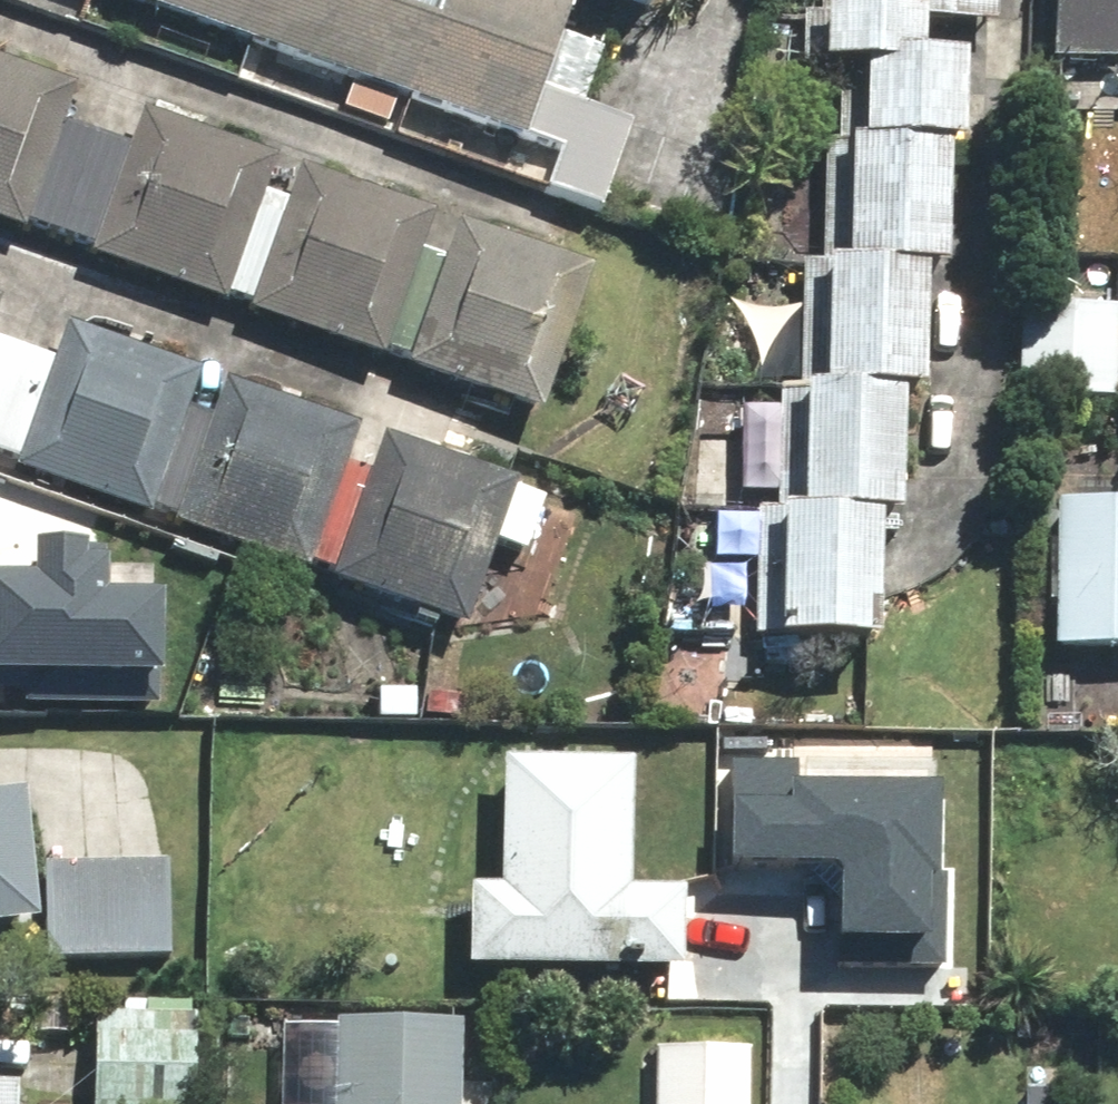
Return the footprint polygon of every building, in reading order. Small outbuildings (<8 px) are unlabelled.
[(531,136),(578,4),(567,0),(147,0),(531,136)] [(822,13),(807,13),(806,60),(845,61),(843,103),(830,103),(826,259),(808,259),(804,385),(784,385),(780,508),(762,508),(758,634),(886,637),(889,510),(908,511),(912,384),(931,384),(935,262),(954,262),(958,137),(971,138),(973,65),(974,49),(931,48),(932,20),(1002,23),(1002,0),(823,0),(822,13)] [(1059,59),(1117,59),(1117,0),(1060,0),(1059,59)] [(27,227),(80,84),(0,55),(0,217),(27,227)] [(284,154),(148,107),(97,252),(233,299),(284,154)] [(440,211),(306,164),(254,309),(388,357),(440,211)] [(598,264),(464,218),(413,366),(547,412),(598,264)] [(1027,305),(1024,396),(1117,399),(1117,307),(1076,303),(1027,305)] [(206,368),(71,321),(20,465),(155,513),(206,368)] [(364,425),(229,377),(178,522),(314,569),(364,425)] [(522,478),(388,432),(337,577),(471,623),(522,478)] [(1060,498),(1059,646),(1117,646),(1117,499),(1060,498)] [(26,684),(26,696),(162,696),(162,586),(105,586),(105,534),(41,534),(41,567),(0,567),(0,684),(26,684)] [(638,758),(509,757),(507,885),(474,884),(473,965),(689,968),(690,888),(637,887),(638,758)] [(796,762),(733,762),(734,858),(843,857),(844,959),(944,958),(943,873),(941,874),(940,779),(796,780),(796,762)] [(0,791),(0,925),(43,921),(30,788),(0,791)] [(172,858),(47,861),(49,958),(174,955),(172,858)] [(102,1014),(99,1103),(201,1103),(204,1017),(195,1017),(196,1006),(128,1004),(128,1015),(102,1014)] [(342,1021),(340,1103),(467,1103),(469,1025),(342,1021)] [(661,1050),(661,1103),(754,1103),(754,1050),(661,1050)] [(29,1082),(0,1080),(0,1103),(27,1103),(29,1082)]
